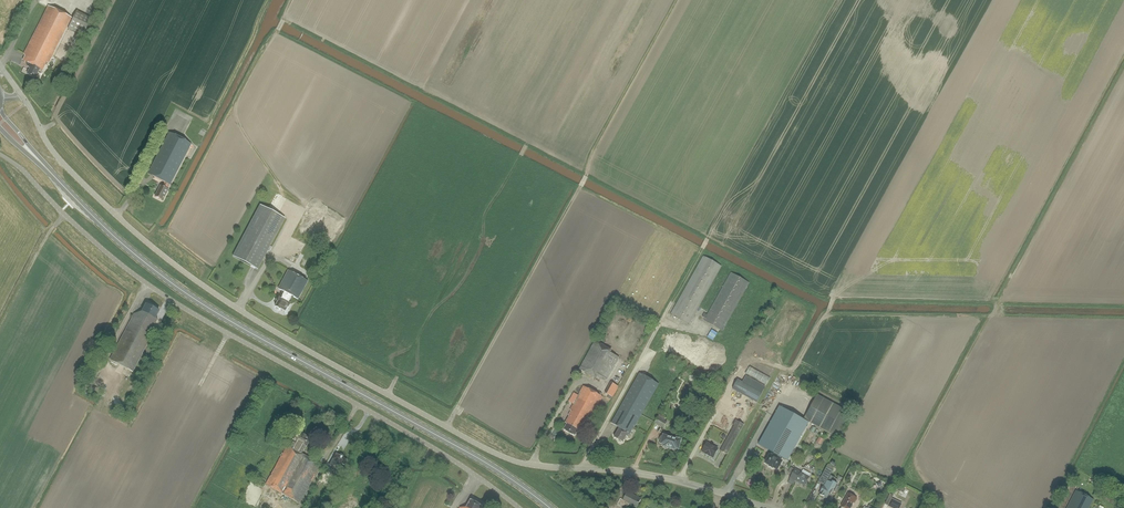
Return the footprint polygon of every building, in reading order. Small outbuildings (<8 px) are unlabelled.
[(24,61),(26,62),(28,63),(26,67),(29,69),(26,75),(35,79),(41,69),(43,70),(47,62),(48,63),(52,56),(52,57),(72,18),(49,7),(25,55),(26,55),(24,61)] [(94,20),(77,11),(68,29),(84,38),(94,20)] [(192,144),(170,133),(148,173),(164,182),(162,187),(161,186),(155,196),(162,200),(164,197),(165,198),(169,190),(168,189),(170,185),(190,148),(192,149),(193,146),(192,145),(192,144)] [(260,205),(259,205),(232,256),(257,270),(258,270),(285,218),(260,205)] [(722,266),(703,256),(670,314),(689,325),(722,266)] [(298,299),(308,281),(288,270),(278,288),(283,291),(279,298),(278,297),(276,301),(278,302),(275,307),(285,312),(287,307),(288,308),(290,304),(289,303),(293,296),(298,299)] [(704,321),(722,331),(750,283),(731,272),(707,315),(704,313),(702,317),(705,319),(704,321)] [(135,313),(110,360),(133,372),(152,335),(151,334),(155,328),(153,327),(158,319),(155,318),(159,311),(146,304),(143,310),(135,313)] [(595,341),(579,369),(596,379),(598,377),(606,381),(619,358),(611,353),(612,350),(595,341)] [(767,385),(770,378),(750,367),(746,373),(767,385)] [(639,373),(611,423),(619,428),(614,438),(622,443),(626,436),(628,437),(634,426),(635,427),(659,384),(639,373)] [(762,393),(765,387),(746,376),(743,383),(762,393)] [(737,380),(732,389),(757,403),(762,393),(743,383),(737,380)] [(613,397),(619,387),(611,382),(605,393),(613,397)] [(585,428),(603,396),(583,386),(570,410),(571,410),(568,415),(569,416),(565,423),(566,424),(563,430),(575,436),(578,430),(581,432),(584,427),(585,428)] [(850,413),(817,394),(804,419),(837,437),(850,413)] [(809,423),(780,407),(759,445),(774,453),(781,457),(788,461),(809,423)] [(657,416),(654,423),(663,428),(667,422),(657,416)] [(720,450),(728,454),(744,425),(736,421),(720,450)] [(286,445),(265,484),(299,503),(320,464),(301,453),(305,446),(306,447),(311,438),(297,431),(292,439),(294,440),(289,447),(286,445)] [(669,450),(673,437),(663,434),(663,436),(661,436),(658,444),(664,446),(663,448),(669,450)] [(673,437),(669,450),(674,451),(674,449),(680,451),(683,440),(673,437)] [(710,445),(707,443),(701,452),(714,458),(719,449),(718,449),(714,447),(714,446),(711,444),(710,445)] [(344,465),(347,460),(344,458),(344,455),(341,454),(339,455),(336,453),(329,465),(331,466),(332,469),(334,471),(337,470),(341,463),(344,465)] [(781,458),(774,454),(772,457),(769,455),(765,464),(769,466),(769,467),(772,469),(773,468),(777,470),(782,462),(779,461),(781,458)] [(826,467),(818,483),(824,486),(827,481),(834,468),(828,465),(827,468),(826,467)] [(803,486),(808,477),(795,470),(788,483),(792,486),(795,482),(803,486)] [(821,489),(819,494),(827,499),(829,494),(830,495),(832,491),(833,491),(835,486),(831,483),(831,484),(827,481),(824,486),(823,486),(822,486),(821,489)] [(1093,499),(1076,490),(1067,507),(1088,507),(1093,499)] [(625,504),(628,505),(629,504),(637,507),(641,499),(634,495),(633,496),(627,492),(623,500),(626,502),(625,504)] [(857,498),(848,493),(841,506),(844,507),(850,507),(853,503),(854,503),(857,498)] [(365,502),(362,500),(364,498),(359,495),(351,507),(362,507),(365,502)] [(893,498),(889,496),(885,505),(884,505),(888,507),(900,507),(901,505),(900,504),(892,501),(891,500),(893,498)] [(483,506),(472,500),(467,507),(461,507),(460,507),(482,507),(483,506)]
